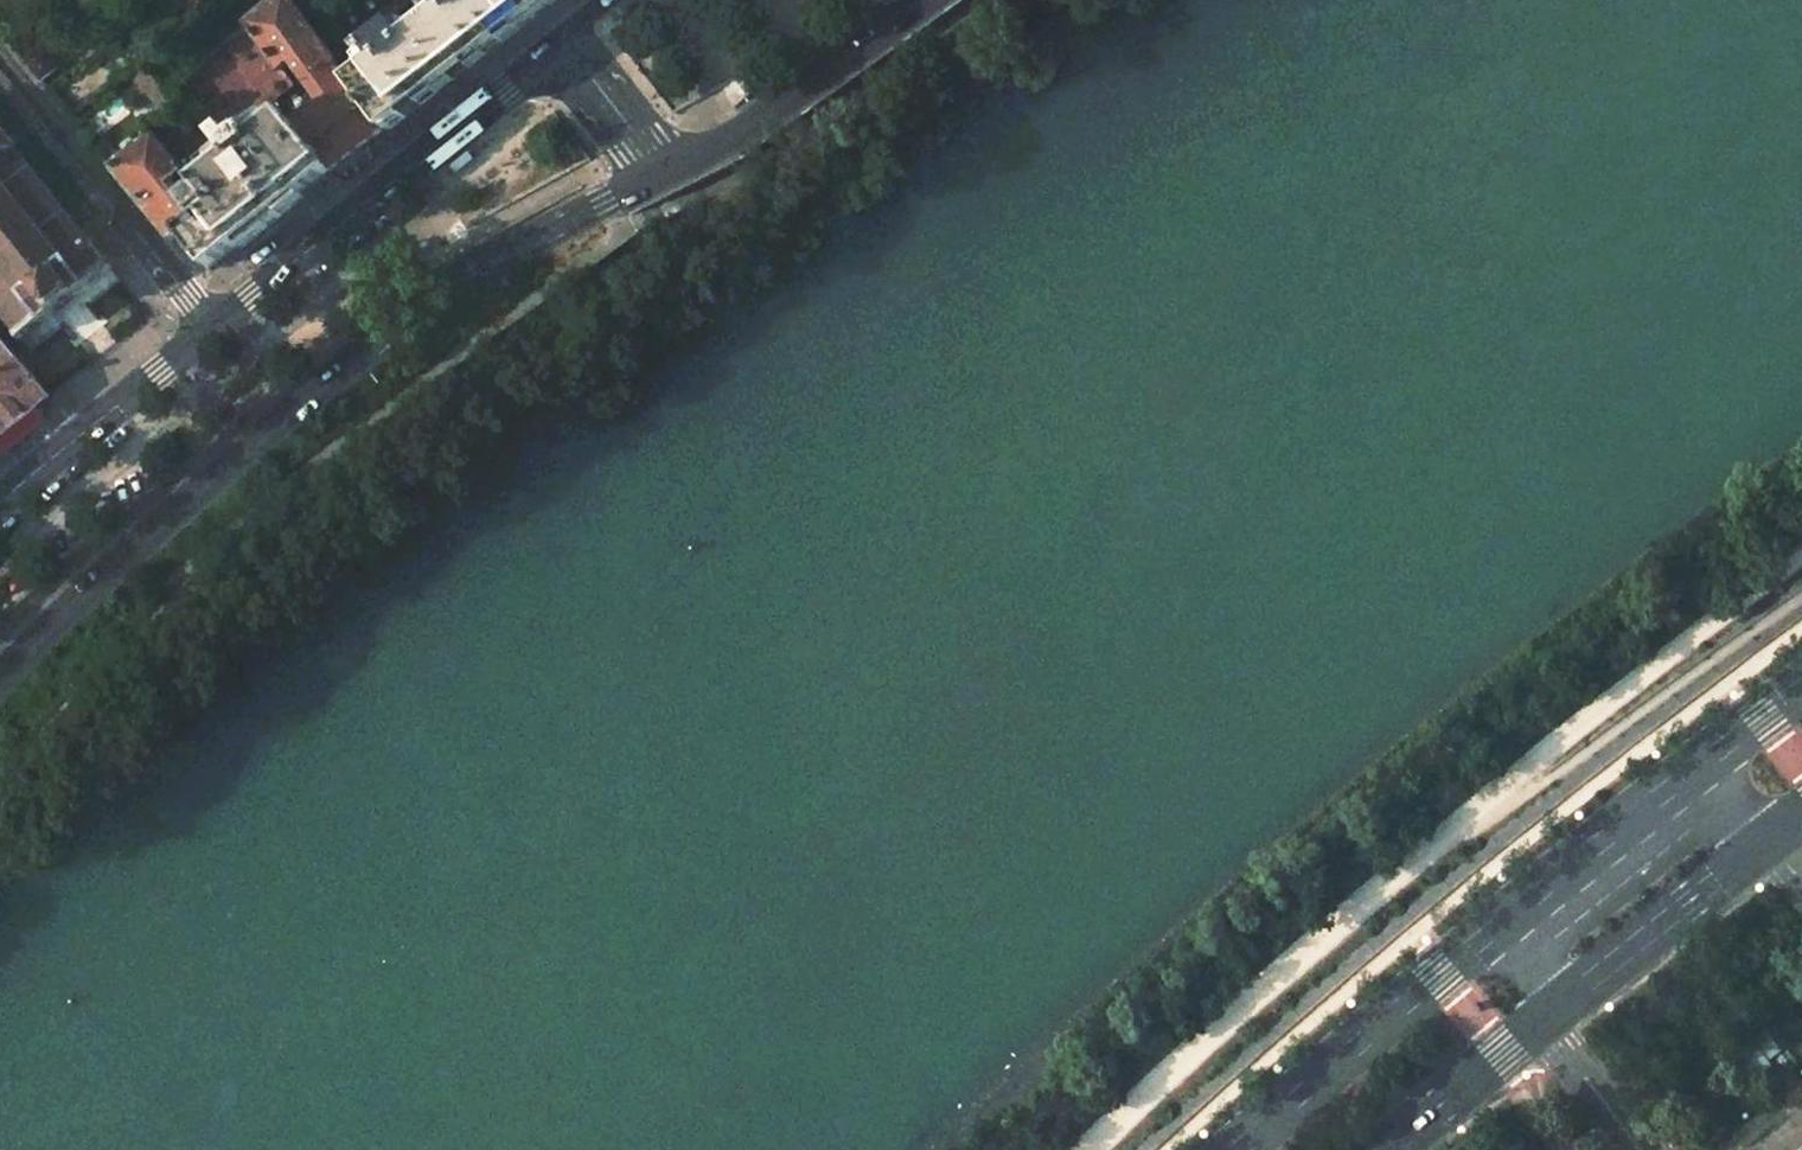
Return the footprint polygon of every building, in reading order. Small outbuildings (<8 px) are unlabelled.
[(303,118),(292,126),(332,175),(385,133),(347,83),(336,67),(336,63),(308,22),(292,0),(271,0),(243,22),(282,70),(293,62),(324,102),(303,118)] [(308,22),(336,63),(336,67),(347,83),(374,60),(364,46),(393,22),(404,37),(439,9),(432,0),(335,0),(308,22)] [(521,0),(432,0),(439,9),(404,37),(393,22),(364,46),(374,60),(347,83),(385,133),(534,17),(521,0)] [(534,17),(556,0),(521,0),(534,17)] [(48,56),(31,69),(44,85),(61,71),(48,56)] [(274,104),(282,114),(292,126),(303,118),(285,96),(274,104)] [(191,184),(212,209),(180,233),(208,271),(332,175),(292,126),(282,114),(253,137),(247,130),(233,141),(225,132),(215,139),(229,156),(191,184)] [(151,135),(112,167),(172,241),(180,233),(212,209),(191,184),(176,196),(166,184),(181,172),(151,135)] [(1,312),(0,313),(0,325),(25,354),(31,349),(28,345),(72,308),(107,279),(110,281),(117,276),(113,271),(116,268),(112,262),(108,266),(91,246),(95,243),(90,237),(82,244),(66,224),(69,222),(65,216),(61,219),(44,199),(48,196),(41,189),(38,192),(24,174),(27,171),(21,163),(17,167),(7,154),(10,151),(5,143),(1,146),(0,145),(0,312),(1,312)] [(0,343),(0,438),(48,398),(45,395),(0,343)] [(1760,1022),(1715,1055),(1750,1103),(1782,1079),(1769,1061),(1783,1052),(1760,1022)]
